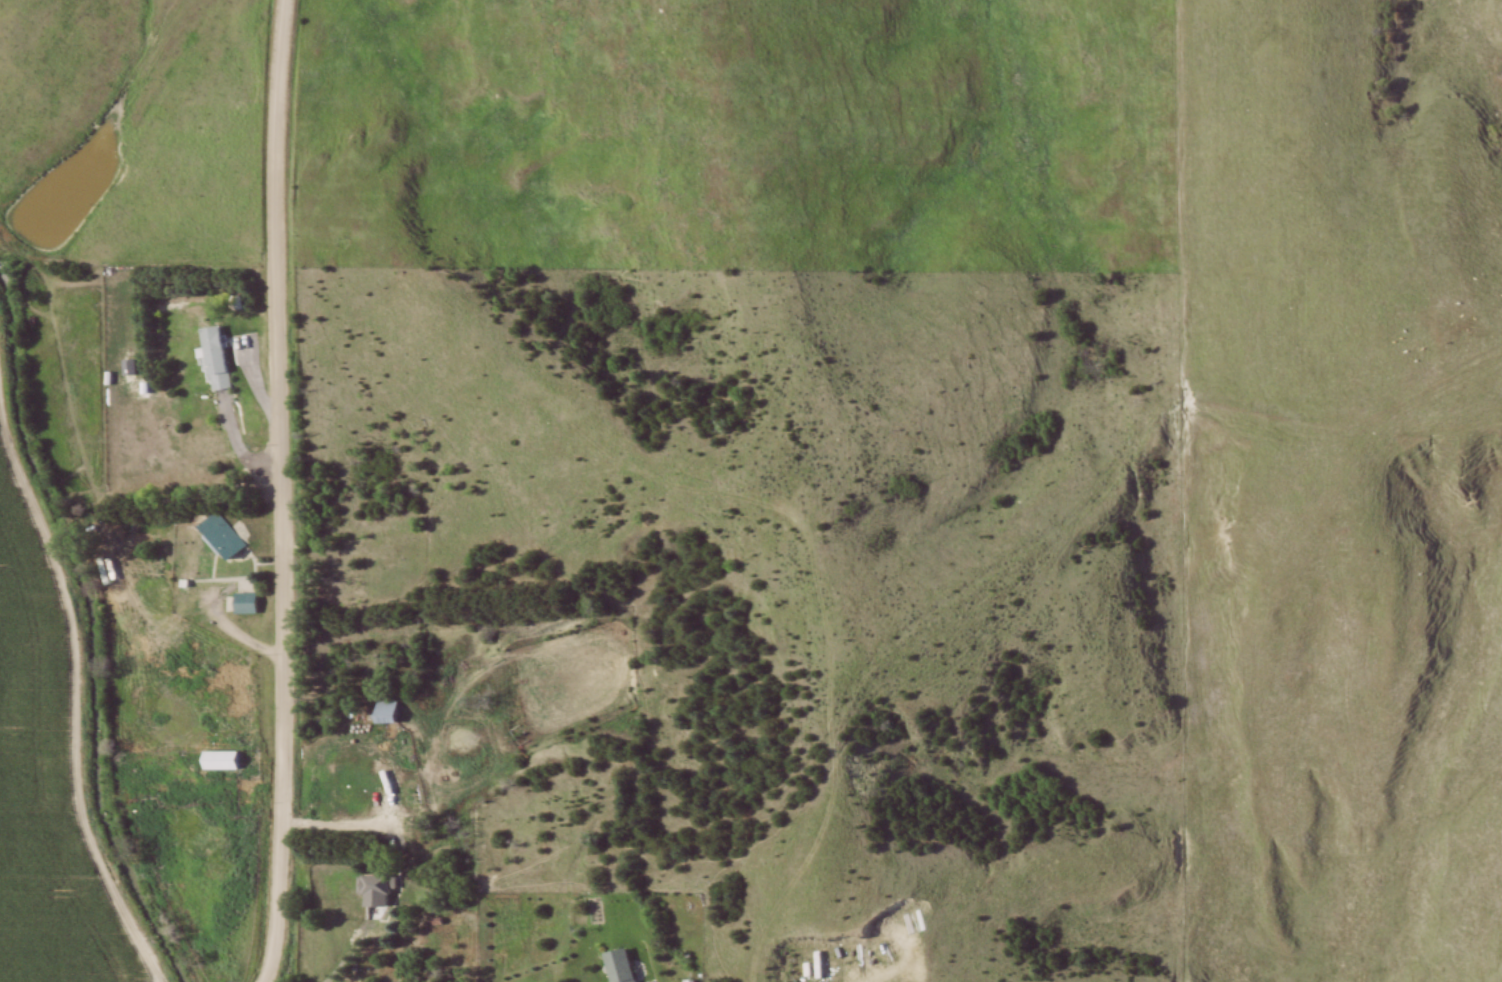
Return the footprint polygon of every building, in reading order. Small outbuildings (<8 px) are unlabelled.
[(238,310),(238,298),(227,297),(226,310),(238,310)] [(225,389),(218,327),(197,329),(204,392),(225,389)] [(241,546),(211,511),(190,529),(220,564),(241,546)] [(233,772),(233,753),(196,753),(196,772),(233,772)] [(382,879),(352,879),(352,896),(382,896),(382,879)] [(631,981),(643,979),(639,961),(625,964),(621,948),(598,954),(605,981),(631,981)] [(815,977),(823,977),(823,953),(815,953),(815,977)]
